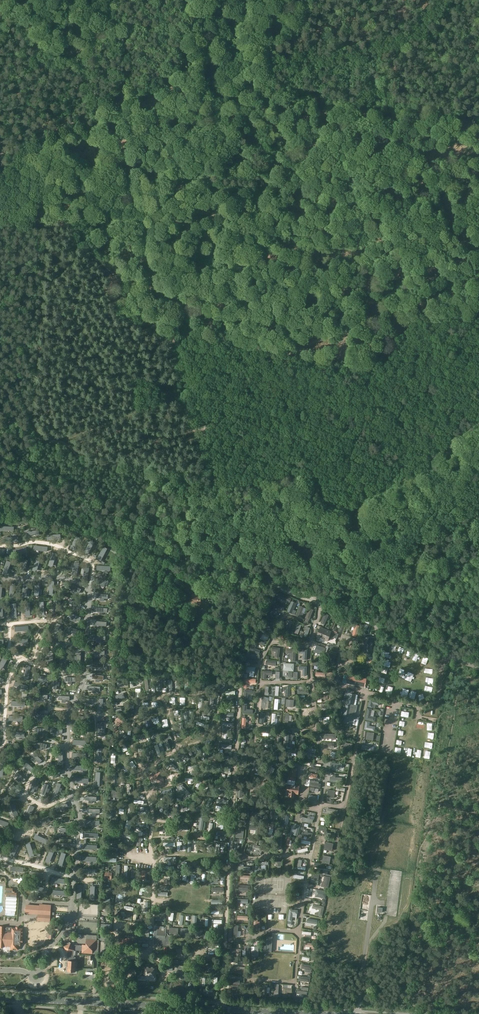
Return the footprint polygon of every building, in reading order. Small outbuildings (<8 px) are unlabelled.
[(77,536),(70,549),(74,551),(81,539),(77,536)] [(91,540),(84,553),(88,555),(95,543),(91,540)] [(104,547),(97,560),(101,562),(108,550),(104,547)] [(53,566),(57,553),(53,551),(49,565),(53,566)] [(38,571),(42,557),(37,556),(33,569),(38,571)] [(24,573),(28,559),(23,558),(19,571),(24,573)] [(8,574),(12,561),(7,559),(3,573),(8,574)] [(70,584),(68,588),(78,592),(80,588),(70,584)] [(280,593),(278,597),(290,602),(291,598),(280,593)] [(72,599),(70,603),(80,607),(82,603),(72,599)] [(273,602),(269,609),(273,611),(275,608),(280,611),(282,607),(273,602)] [(71,612),(70,616),(80,621),(81,616),(71,612)] [(324,625),(328,615),(324,613),(320,623),(324,625)] [(63,623),(59,621),(54,631),(58,633),(63,623)] [(72,627),(70,631),(80,635),(82,631),(72,627)] [(316,637),(327,641),(329,638),(330,638),(331,636),(336,639),(338,634),(331,631),(320,627),(316,637)] [(258,633),(255,640),(264,644),(265,641),(260,638),(261,635),(258,633)] [(373,657),(373,638),(364,638),(363,653),(369,654),(369,657),(373,657)] [(253,643),(249,650),(259,653),(260,650),(255,648),(256,644),(253,643)] [(317,645),(314,651),(323,655),(325,648),(317,645)] [(296,649),(286,648),(286,652),(291,653),(291,661),(295,661),(296,649)] [(307,649),(299,649),(299,653),(303,653),(303,659),(306,659),(307,649)] [(334,660),(337,653),(330,650),(327,657),(334,660)] [(0,663),(0,668),(2,669),(9,657),(5,654),(0,663)] [(284,662),(283,670),(294,670),(294,663),(284,662)] [(348,675),(346,683),(365,687),(367,679),(348,675)] [(28,685),(15,680),(13,684),(26,690),(28,685)] [(185,683),(184,690),(193,691),(194,683),(191,682),(191,684),(185,683)] [(245,689),(243,699),(247,699),(248,693),(252,694),(252,690),(245,689)] [(338,725),(342,726),(343,723),(358,726),(360,716),(355,715),(357,705),(354,705),(356,695),(345,692),(344,696),(347,696),(346,700),(343,699),(343,703),(346,703),(344,709),(342,708),(341,711),(344,712),(342,719),(340,718),(338,725)] [(115,696),(116,701),(125,698),(123,693),(115,696)] [(370,698),(368,706),(372,707),(373,703),(379,705),(380,701),(370,698)] [(243,705),(242,712),(252,713),(253,709),(247,709),(247,705),(243,705)] [(368,708),(365,719),(375,721),(376,716),(371,715),(372,709),(368,708)] [(116,720),(114,722),(118,726),(120,725),(124,721),(125,721),(120,715),(117,718),(118,719),(116,720)] [(370,721),(366,720),(364,729),(374,730),(375,726),(369,725),(370,721)] [(367,731),(366,739),(373,740),(374,732),(367,731)] [(345,742),(344,749),(351,750),(352,743),(345,742)] [(21,751),(8,746),(6,750),(19,756),(21,751)] [(306,746),(304,753),(314,756),(315,752),(309,751),(310,747),(306,746)] [(181,755),(176,760),(178,763),(183,758),(187,761),(190,759),(181,750),(179,753),(181,755)] [(35,752),(32,755),(40,763),(43,760),(35,752)] [(209,755),(203,757),(205,761),(215,757),(213,753),(211,754),(211,753),(209,753),(209,755)] [(26,761),(23,764),(31,772),(34,768),(26,761)] [(169,761),(167,763),(171,767),(170,768),(172,769),(173,768),(174,769),(176,767),(169,761)] [(269,763),(264,774),(271,777),(275,769),(272,767),(273,765),(269,763)] [(296,781),(297,768),(290,767),(288,780),(296,781)] [(337,770),(328,769),(328,773),(332,773),(331,781),(335,782),(337,770)] [(161,771),(149,775),(151,781),(159,785),(165,783),(161,771)] [(26,779),(17,772),(14,775),(23,783),(26,779)] [(38,782),(33,781),(30,791),(34,793),(38,782)] [(61,784),(57,783),(53,793),(57,795),(61,784)] [(14,784),(11,787),(19,795),(22,791),(14,784)] [(49,785),(45,784),(41,794),(45,795),(49,785)] [(287,784),(286,793),(289,793),(288,797),(294,797),(294,794),(298,794),(299,785),(287,784)] [(328,789),(327,797),(334,798),(335,790),(328,789)] [(114,795),(114,793),(111,792),(111,801),(122,801),(122,795),(114,795)] [(317,796),(309,795),(308,802),(316,803),(317,796)] [(56,806),(58,811),(68,807),(66,802),(56,806)] [(19,816),(14,803),(9,804),(14,818),(19,816)] [(30,804),(24,817),(29,819),(35,806),(30,804)] [(236,810),(235,821),(245,822),(246,817),(240,817),(240,810),(236,810)] [(311,811),(305,810),(303,817),(315,819),(316,816),(310,815),(311,811)] [(48,817),(35,823),(37,827),(50,821),(48,817)] [(266,823),(264,832),(268,833),(269,827),(273,828),(274,824),(266,823)] [(260,826),(250,825),(250,829),(256,830),(255,834),(259,834),(260,826)] [(327,828),(319,826),(318,829),(323,830),(323,832),(324,832),(324,836),(327,836),(327,831),(326,831),(327,828)] [(170,836),(170,828),(159,828),(159,831),(166,832),(166,836),(170,836)] [(49,839),(36,834),(34,839),(47,844),(49,839)] [(0,838),(0,843),(9,840),(8,835),(0,838)] [(326,842),(324,849),(332,851),(333,843),(326,842)] [(14,843),(8,856),(13,858),(19,845),(14,843)] [(35,856),(31,843),(26,844),(31,858),(35,856)] [(205,847),(209,847),(208,852),(212,853),(213,844),(205,843),(205,847)] [(50,848),(45,862),(50,863),(55,850),(50,848)] [(61,852),(57,866),(62,867),(66,854),(61,852)] [(324,855),(322,863),(329,864),(331,856),(324,855)] [(297,869),(305,870),(306,867),(301,866),(302,860),(298,859),(297,866),(297,869)] [(139,871),(132,870),(131,878),(138,879),(139,871)] [(312,871),(311,878),(318,879),(319,872),(312,871)] [(112,874),(109,874),(109,873),(105,872),(104,882),(107,882),(107,879),(111,880),(112,874)] [(211,884),(219,879),(217,875),(209,879),(211,884)] [(12,892),(12,888),(5,888),(5,896),(6,896),(5,910),(5,915),(15,915),(15,911),(16,897),(16,893),(12,892)] [(316,889),(315,897),(326,898),(327,891),(316,889)] [(324,906),(313,904),(312,908),(319,909),(318,915),(322,916),(324,906)] [(38,921),(49,921),(50,905),(46,905),(46,906),(27,905),(27,909),(24,909),(24,911),(27,911),(26,913),(38,914),(38,921)] [(297,914),(298,910),(289,909),(288,921),(292,921),(293,914),(297,914)] [(170,946),(171,935),(165,935),(165,928),(160,927),(160,928),(157,928),(156,945),(170,946)] [(11,930),(10,946),(10,949),(17,950),(18,946),(19,946),(19,943),(21,943),(22,929),(11,928),(11,930)] [(121,936),(145,938),(145,933),(140,932),(140,930),(125,929),(125,931),(121,931),(121,936)] [(11,930),(0,930),(0,946),(10,946),(11,930)] [(266,951),(271,952),(272,937),(267,936),(266,945),(263,945),(263,951),(266,951)] [(97,940),(86,939),(86,945),(82,945),(82,953),(92,954),(92,948),(96,948),(97,940)] [(110,954),(111,942),(101,942),(101,957),(110,957),(112,957),(113,954),(110,954)] [(316,943),(306,942),(305,946),(312,947),(311,950),(316,951),(316,943)] [(68,956),(69,956),(69,958),(68,958),(68,971),(75,972),(76,961),(73,961),(73,952),(74,952),(74,951),(70,944),(64,946),(67,953),(69,952),(69,953),(69,954),(68,954),(68,956)] [(209,954),(209,958),(218,958),(218,947),(214,947),(214,954),(209,954)] [(241,949),(236,949),(236,954),(228,954),(228,961),(240,961),(241,949)] [(154,977),(155,965),(146,965),(145,976),(147,976),(147,977),(149,977),(149,976),(154,977)] [(176,966),(175,970),(180,971),(180,973),(179,973),(179,974),(180,974),(179,979),(186,979),(187,966),(176,966)] [(239,985),(229,985),(228,996),(233,997),(233,989),(238,990),(239,985)] [(283,988),(283,997),(287,998),(287,992),(292,992),(292,988),(283,988)]
